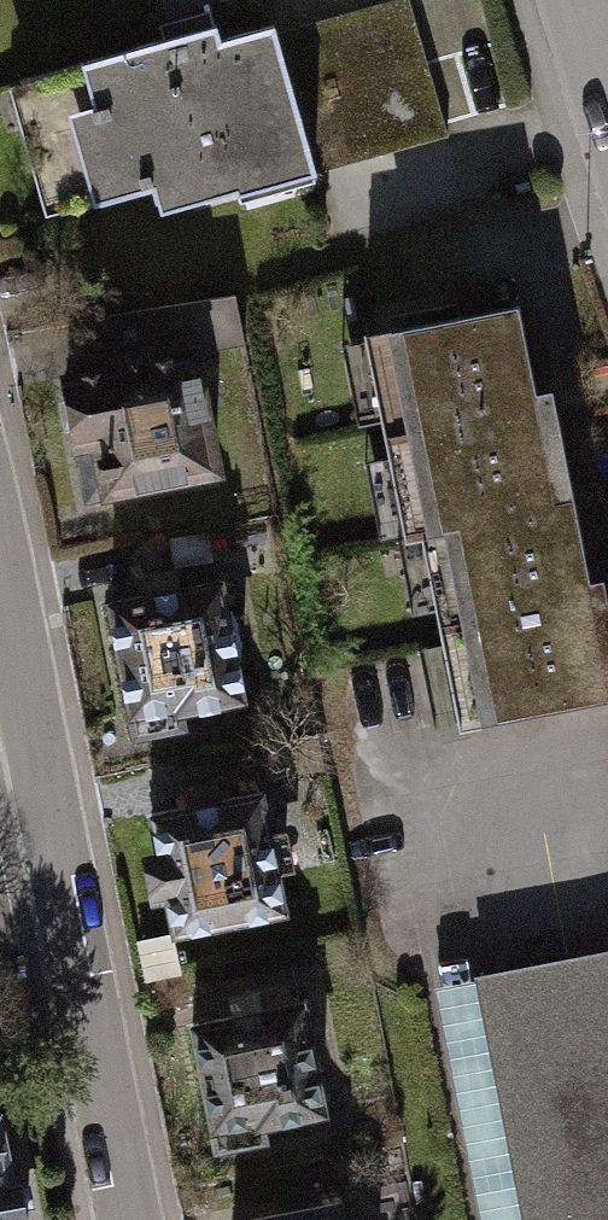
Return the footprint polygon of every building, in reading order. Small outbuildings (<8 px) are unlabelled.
[(4,88),(47,220),(87,208),(110,202),(146,192),(154,220),(285,184),(312,176),(441,147),(399,0),(396,0),(272,34),(250,41),(205,53),(199,33),(106,60),(79,67),(4,88)] [(509,310),(340,340),(376,537),(412,529),(571,501),(548,387),(529,389),(509,310)] [(192,350),(45,378),(71,516),(218,488),(192,350)] [(412,529),(454,728),(607,695),(607,606),(602,575),(586,576),(571,501),(412,529)] [(220,587),(94,610),(118,741),(244,718),(220,587)] [(266,796),(137,819),(159,944),(288,921),(266,796)] [(478,979),(526,1219),(607,1219),(607,953),(572,960),(478,979)] [(305,998),(194,1022),(216,1127),(327,1103),(305,998)] [(0,1112),(0,1219),(22,1219),(0,1112)] [(218,1219),(336,1219),(332,1199),(218,1219)]
